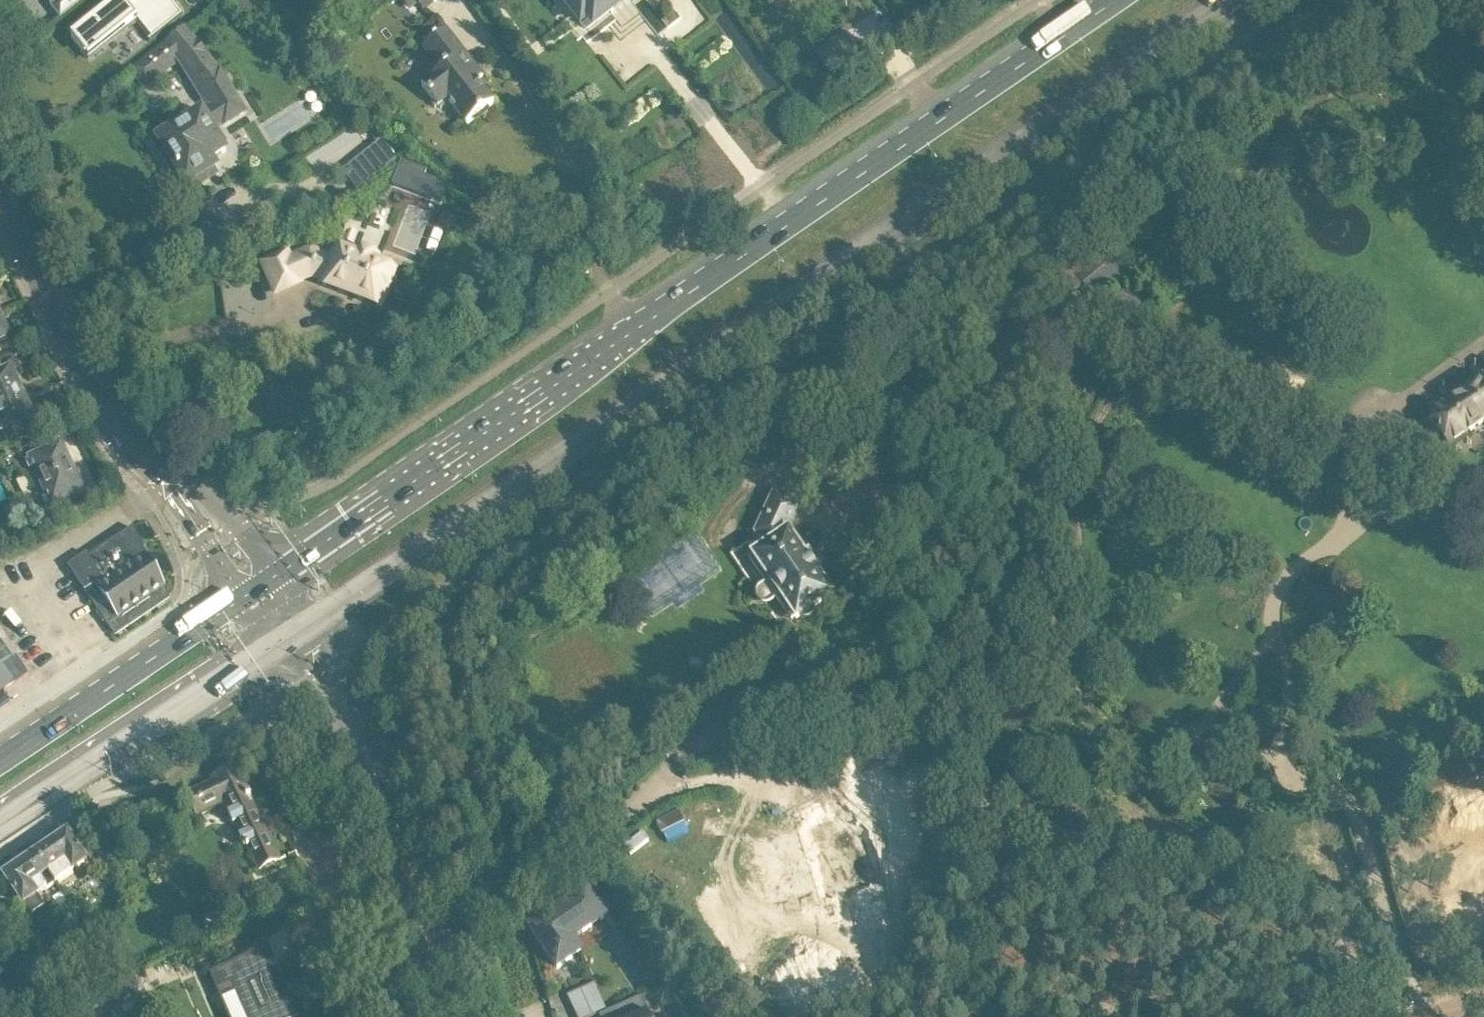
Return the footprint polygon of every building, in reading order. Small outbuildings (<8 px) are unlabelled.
[(52,5),(50,6),(60,18),(83,0),(47,0),(52,5)] [(71,37),(84,53),(89,59),(138,20),(152,38),(149,41),(149,42),(183,15),(170,0),(107,0),(111,5),(71,37)] [(419,3),(424,9),(436,0),(417,0),(419,3)] [(572,5),(583,20),(587,18),(591,23),(609,10),(605,5),(611,0),(578,0),(572,5)] [(851,14),(880,48),(901,29),(875,0),(867,0),(851,14)] [(335,1),(329,6),(339,19),(346,14),(335,1)] [(441,71),(422,85),(438,106),(448,99),(467,124),(494,103),(470,72),(476,67),(465,52),(466,51),(447,27),(443,30),(439,25),(423,38),(427,43),(422,47),(441,71)] [(185,29),(132,70),(141,81),(183,49),(194,63),(184,70),(208,109),(168,134),(167,133),(153,141),(171,172),(170,178),(175,186),(181,188),(215,167),(211,160),(226,151),(211,127),(223,119),(226,123),(244,112),(220,73),(219,73),(185,29)] [(355,184),(395,155),(384,140),(344,168),(355,184)] [(333,253),(312,246),(292,254),(289,248),(262,260),(276,292),(300,282),(299,280),(311,274),(324,279),(322,284),(380,306),(394,269),(375,261),(377,256),(357,249),(355,254),(336,247),(333,253)] [(10,337),(8,334),(9,332),(7,326),(4,326),(0,316),(0,342),(10,337)] [(22,394),(18,384),(19,380),(16,374),(12,372),(11,370),(0,375),(0,404),(22,394)] [(1404,465),(1412,477),(1413,477),(1412,476),(1429,465),(1427,463),(1436,457),(1433,453),(1447,443),(1449,445),(1467,433),(1483,421),(1483,380),(1429,418),(1435,425),(1432,427),(1441,439),(1404,465)] [(2,432),(3,432),(10,445),(14,443),(32,435),(26,421),(33,418),(32,414),(33,410),(30,403),(26,402),(22,394),(0,404),(0,427),(2,432)] [(61,446),(26,463),(21,453),(2,462),(7,473),(17,468),(21,476),(26,474),(33,489),(73,470),(61,446)] [(33,489),(39,503),(35,505),(39,514),(28,518),(34,529),(53,520),(49,510),(84,493),(73,470),(33,489)] [(804,554),(788,530),(800,503),(775,491),(756,532),(765,546),(753,555),(770,580),(758,588),(757,590),(756,590),(756,592),(755,594),(756,596),(756,597),(756,598),(757,600),(758,601),(759,602),(760,603),(761,604),(762,604),(764,604),(767,604),(769,604),(771,603),(781,596),(796,618),(800,615),(801,616),(803,618),(807,618),(811,616),(813,614),(815,611),(815,607),(814,606),(823,599),(824,600),(829,597),(828,596),(832,594),(818,574),(823,570),(820,566),(821,564),(821,562),(821,560),(821,559),(820,558),(820,557),(819,556),(816,555),(816,554),(814,554),(812,554),(809,550),(804,554)] [(116,636),(170,599),(163,588),(164,587),(134,528),(118,538),(90,557),(87,554),(69,566),(105,619),(116,636)] [(23,674),(0,641),(0,690),(23,674)] [(258,871),(262,869),(280,860),(241,779),(242,778),(236,766),(214,776),(216,780),(187,794),(198,817),(224,805),(234,826),(237,825),(242,836),(240,837),(245,850),(248,849),(258,871)] [(736,824),(734,855),(763,861),(774,899),(808,890),(804,881),(828,873),(841,913),(867,904),(848,836),(871,815),(845,783),(806,815),(809,829),(788,835),(785,821),(736,824)] [(88,862),(79,849),(68,833),(36,854),(56,883),(88,862)] [(4,876),(15,892),(24,905),(31,915),(45,906),(38,895),(56,883),(36,854),(4,876)] [(593,873),(586,879),(592,888),(600,883),(593,873)] [(586,890),(531,928),(557,967),(581,951),(573,939),(604,917),(586,890)] [(200,909),(177,915),(182,936),(205,930),(200,909)] [(0,925),(10,940),(15,947),(27,939),(12,918),(0,925)] [(10,940),(0,925),(0,926),(0,943),(2,945),(10,940)] [(211,974),(229,1016),(299,1016),(270,949),(211,974)] [(580,990),(592,1016),(593,1016),(606,1011),(593,983),(580,990)] [(641,997),(608,1011),(610,1016),(649,1016),(641,997)]
